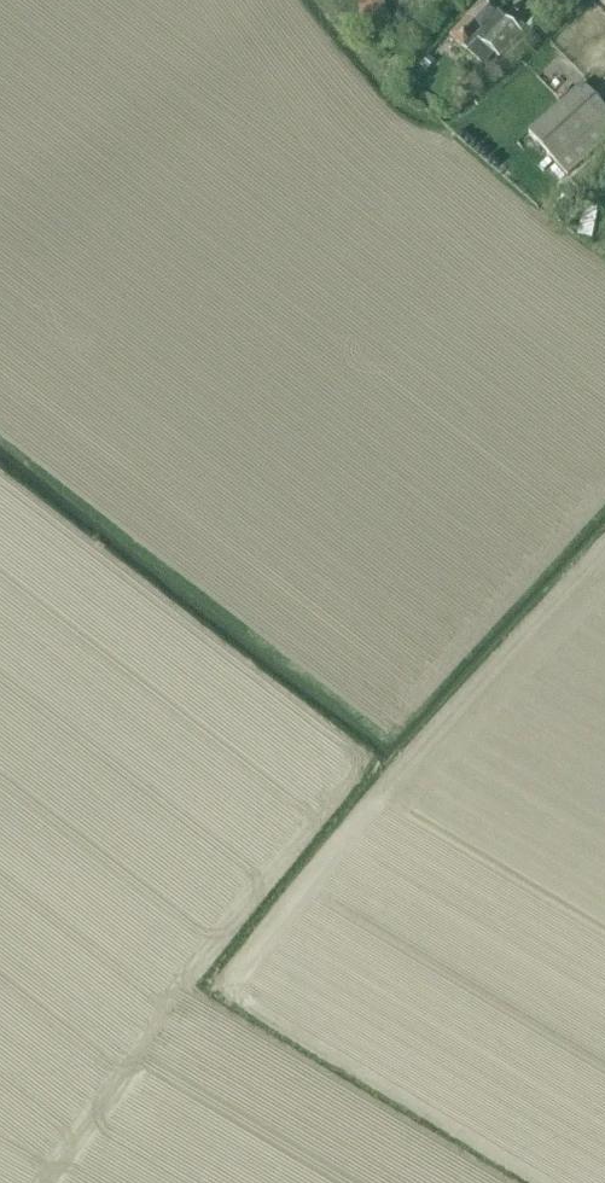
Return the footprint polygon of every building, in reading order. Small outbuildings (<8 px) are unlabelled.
[(449,37),(465,52),(484,68),(495,57),(497,59),(520,35),(483,1),(449,37)] [(553,162),(604,117),(604,112),(581,85),(527,133),(553,162)]
